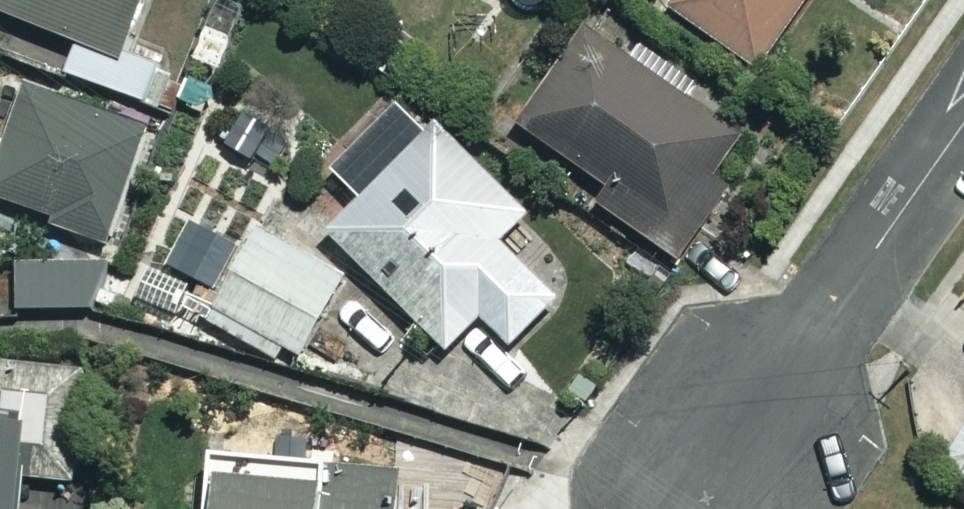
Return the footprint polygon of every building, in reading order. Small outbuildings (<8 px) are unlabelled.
[(112,54),(134,0),(0,0),(0,9),(112,54)] [(758,65),(801,0),(661,0),(758,65)] [(741,133),(583,23),(515,121),(673,232),(741,133)] [(47,214),(44,225),(104,243),(140,122),(22,87),(8,132),(0,130),(0,200),(47,214)] [(525,209),(432,119),(324,231),(444,346),(477,312),(509,342),(555,294),(497,238),(525,209)] [(338,271),(256,226),(206,316),(288,362),(338,271)] [(99,260),(15,258),(14,307),(98,308),(99,260)] [(74,479),(88,368),(0,358),(0,508),(13,508),(17,472),(74,479)] [(940,462),(963,477),(963,423),(940,462)] [(393,469),(205,462),(204,508),(391,508),(393,469)]
